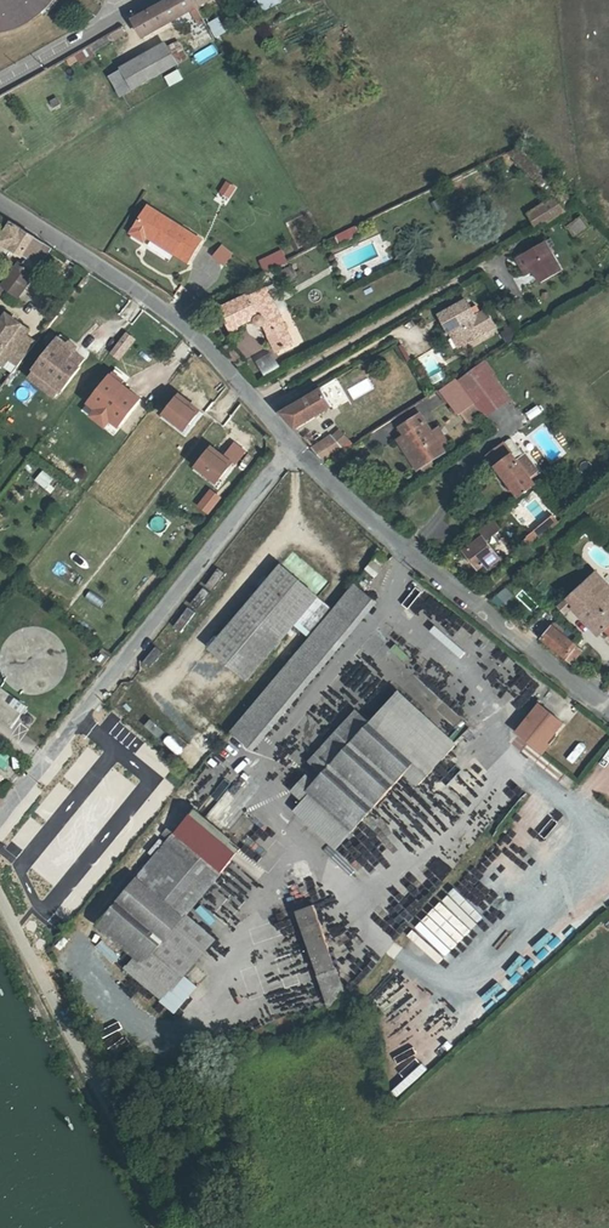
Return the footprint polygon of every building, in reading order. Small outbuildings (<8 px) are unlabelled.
[(8,28),(14,27),(21,24),(28,21),(37,14),(47,5),(51,0),(0,0),(0,30),(8,28)] [(132,22),(143,40),(190,13),(199,29),(206,25),(197,9),(192,0),(170,0),(132,22)] [(197,9),(212,0),(192,0),(197,9)] [(267,11),(284,0),(283,0),(260,0),(267,11)] [(214,32),(223,26),(220,21),(210,26),(214,32)] [(123,27),(111,34),(115,40),(126,33),(123,27)] [(177,39),(167,44),(175,62),(186,57),(177,39)] [(178,68),(167,48),(111,79),(122,99),(178,68)] [(552,194),(524,212),(535,229),(563,211),(552,194)] [(144,208),(129,234),(143,243),(146,239),(185,263),(198,242),(144,208)] [(572,237),(588,227),(581,215),(564,225),(572,237)] [(0,236),(0,254),(4,257),(9,249),(23,258),(18,264),(27,270),(33,274),(51,251),(8,224),(0,236)] [(333,236),(338,245),(358,234),(353,225),(333,236)] [(379,236),(334,252),(342,277),(388,261),(379,236)] [(541,284),(563,271),(546,240),(524,252),(541,284)] [(225,265),(232,250),(217,243),(211,259),(225,265)] [(264,273),(287,261),(280,248),(257,260),(264,273)] [(9,282),(21,291),(33,274),(27,270),(18,264),(14,262),(0,282),(0,294),(9,282)] [(238,326),(248,321),(250,325),(257,326),(268,347),(283,339),(258,290),(226,305),(231,312),(226,315),(235,333),(239,330),(238,326)] [(467,300),(467,301),(441,316),(450,333),(456,329),(465,345),(490,331),(482,315),(477,317),(467,300)] [(196,304),(185,309),(194,319),(202,315),(196,304)] [(490,310),(482,315),(490,331),(498,326),(490,310)] [(1,369),(6,362),(24,337),(28,332),(0,312),(0,368),(1,369)] [(511,327),(500,331),(504,342),(515,339),(511,327)] [(456,329),(450,333),(459,348),(465,345),(456,329)] [(6,362),(15,369),(34,344),(24,337),(6,362)] [(70,354),(53,342),(32,370),(59,391),(60,392),(78,368),(77,368),(83,360),(72,352),(70,354)] [(400,343),(393,348),(404,362),(410,357),(400,343)] [(419,357),(432,384),(446,377),(433,350),(419,357)] [(253,359),(262,375),(278,367),(270,351),(253,359)] [(482,361),(456,378),(474,401),(481,410),(485,415),(509,396),(482,361)] [(59,391),(32,370),(26,377),(53,398),(59,391)] [(111,373),(108,376),(120,385),(122,382),(111,373)] [(120,385),(108,376),(86,404),(95,410),(109,421),(117,428),(139,400),(120,385)] [(474,401),(456,378),(441,388),(458,412),(461,410),(474,401)] [(320,389),(281,413),(295,428),(331,407),(320,389)] [(174,399),(162,415),(175,425),(178,421),(186,427),(198,411),(188,404),(186,408),(178,402),(174,399)] [(474,401),(461,410),(468,420),(481,410),(474,401)] [(109,421),(95,410),(90,417),(104,428),(109,421)] [(175,425),(162,415),(159,418),(184,437),(202,414),(198,411),(186,427),(178,421),(175,425)] [(419,412),(400,425),(406,434),(426,463),(432,460),(445,451),(442,447),(449,442),(439,427),(432,432),(419,412)] [(342,444),(335,434),(313,447),(326,460),(349,446),(346,442),(342,444)] [(426,463),(406,434),(401,437),(421,467),(424,465),(426,463)] [(518,495),(535,482),(529,474),(516,457),(502,439),(485,452),(518,495)] [(219,480),(230,464),(221,456),(218,459),(210,454),(206,451),(194,467),(207,477),(210,473),(219,480)] [(523,452),(516,457),(529,474),(536,468),(523,452)] [(437,468),(432,460),(426,463),(424,465),(429,473),(437,468)] [(207,477),(194,467),(192,470),(216,489),(234,466),(230,464),(219,480),(210,473),(207,477)] [(529,545),(558,523),(551,514),(522,535),(529,545)] [(474,543),(465,550),(479,568),(487,561),(490,564),(499,557),(491,547),(485,540),(493,534),(499,529),(492,521),(471,538),(474,543)] [(498,541),(493,534),(485,540),(491,547),(498,541)] [(389,562),(379,554),(365,570),(376,578),(389,562)] [(247,684),(316,599),(278,568),(210,651),(247,684)] [(574,606),(602,636),(608,630),(608,629),(608,586),(595,572),(567,599),(574,606)] [(451,612),(417,583),(403,600),(437,629),(451,612)] [(506,586),(490,598),(498,607),(513,596),(506,586)] [(524,588),(517,594),(531,613),(539,607),(524,588)] [(251,752),(371,608),(351,592),(231,735),(251,752)] [(82,599),(73,608),(92,625),(100,615),(82,599)] [(567,599),(559,607),(565,614),(574,606),(567,599)] [(459,614),(438,631),(448,642),(456,635),(471,654),(484,644),(459,614)] [(538,634),(550,622),(540,614),(530,625),(538,634)] [(3,649),(1,660),(3,671),(8,681),(17,688),(27,692),(38,693),(49,690),(58,683),(65,674),(68,664),(67,653),(63,643),(56,634),(47,629),(36,626),(25,628),(16,632),(8,640),(3,649)] [(552,628),(542,640),(572,664),(581,652),(552,628)] [(518,692),(532,675),(488,640),(474,658),(518,692)] [(392,644),(386,649),(400,662),(405,657),(392,644)] [(99,665),(109,654),(101,648),(92,660),(99,665)] [(0,687),(0,720),(12,729),(28,708),(0,687)] [(363,824),(369,817),(410,772),(424,784),(460,744),(401,690),(374,720),(360,707),(312,763),(324,774),(316,784),(309,777),(297,791),(309,802),(300,811),(340,846),(355,830),(357,831),(363,824)] [(542,703),(520,732),(538,746),(544,737),(550,742),(566,722),(542,703)] [(213,723),(199,734),(208,745),(222,733),(213,723)] [(544,737),(538,746),(546,753),(553,744),(550,742),(544,737)] [(576,765),(587,749),(577,742),(566,758),(576,765)] [(141,760),(173,790),(178,784),(147,754),(141,760)] [(225,819),(236,804),(222,793),(207,813),(227,828),(231,823),(225,819)] [(169,934),(185,915),(243,846),(195,808),(99,926),(135,956),(127,966),(163,996),(162,998),(177,1010),(198,984),(184,972),(197,957),(169,934)] [(605,814),(600,821),(608,827),(608,817),(605,814)] [(369,817),(363,824),(369,831),(376,823),(369,817)] [(529,842),(537,848),(549,832),(542,826),(529,842)] [(331,1007),(350,1001),(320,904),(301,910),(331,1007)] [(456,924),(466,932),(476,919),(466,911),(456,924)] [(213,938),(185,915),(169,934),(197,957),(213,938)] [(40,924),(32,917),(23,928),(31,935),(40,924)] [(422,954),(439,932),(423,920),(407,943),(422,954)] [(96,943),(90,947),(98,959),(104,955),(96,943)] [(92,1011),(104,1005),(101,998),(89,1004),(92,1011)] [(93,1012),(97,1026),(111,1022),(107,1007),(93,1012)] [(437,1060),(453,1046),(448,1040),(432,1054),(437,1060)] [(395,1097),(407,1088),(403,1082),(390,1092),(395,1097)]
